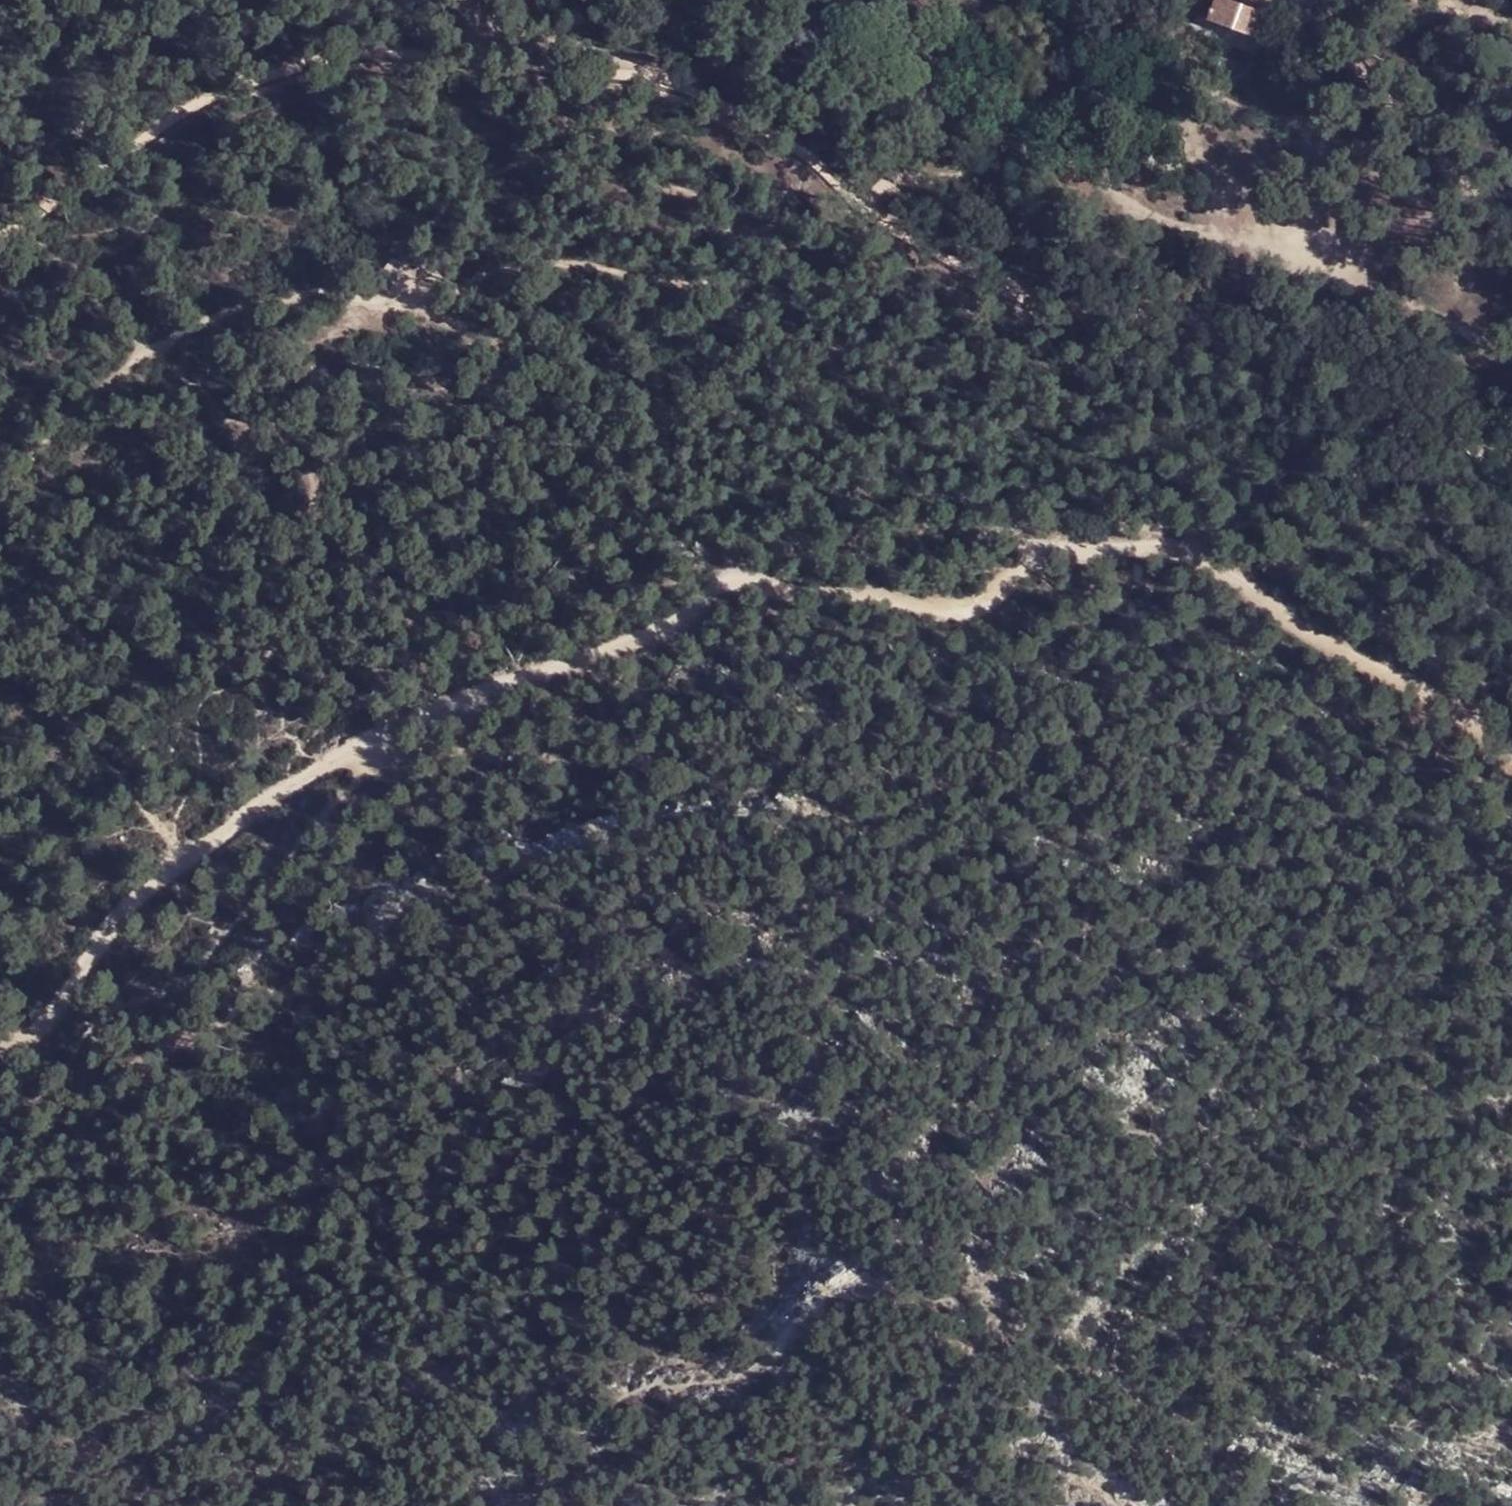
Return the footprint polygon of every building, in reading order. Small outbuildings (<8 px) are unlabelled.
[(1267,14),(1227,0),(1218,0),(1210,21),(1258,38),(1267,14)]
